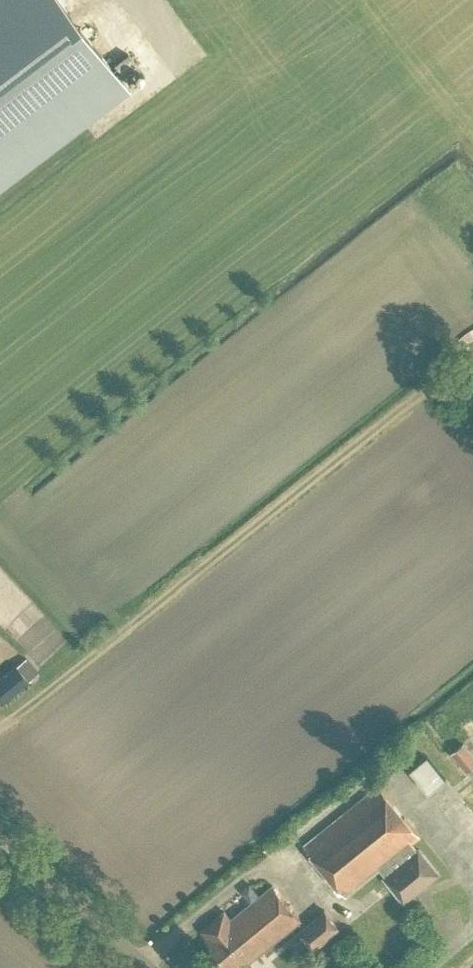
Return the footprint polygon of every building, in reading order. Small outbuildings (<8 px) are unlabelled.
[(126,88),(59,0),(0,0),(0,184),(126,88)] [(29,680),(16,664),(0,676),(0,701),(1,703),(29,680)] [(464,741),(451,751),(467,771),(472,766),(472,753),(464,741)] [(412,767),(431,790),(448,776),(430,753),(412,767)] [(417,850),(411,842),(420,835),(377,784),(303,845),(345,897),(379,869),(386,876),(385,877),(404,900),(438,872),(418,849),(417,850)] [(301,918),(273,883),(226,921),(220,913),(202,928),(208,936),(207,937),(214,945),(208,950),(222,967),(257,967),(250,959),(301,918)] [(324,910),(298,931),(313,950),(339,929),(324,910)]
